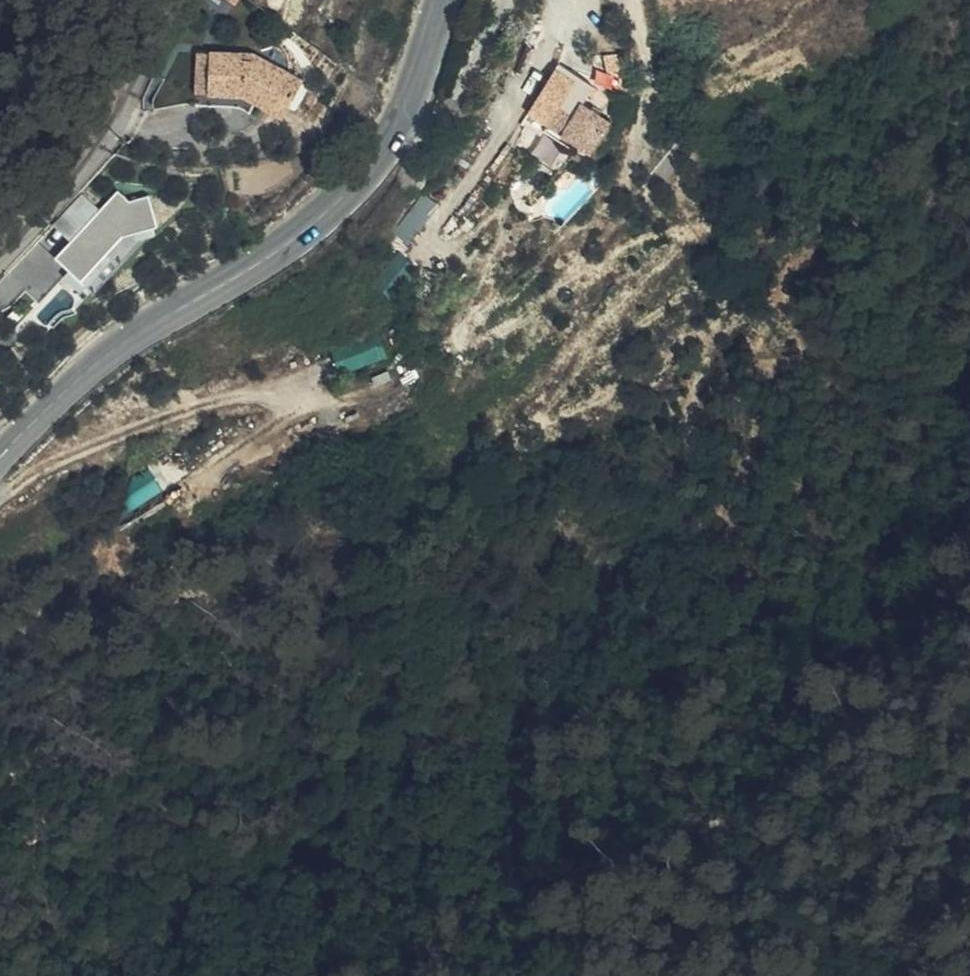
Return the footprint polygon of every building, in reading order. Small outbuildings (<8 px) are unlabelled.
[(600,48),(573,31),(553,63),(567,72),(580,79),(590,64),(600,48)] [(201,89),(204,49),(194,48),(189,100),(233,104),(241,109),(246,97),(237,93),(201,89)] [(292,80),(257,59),(246,54),(204,49),(201,89),(237,93),(246,97),(275,113),(284,96),(292,80)] [(567,72),(558,86),(587,104),(601,112),(618,82),(590,64),(580,79),(567,72)] [(587,104),(558,86),(553,95),(582,112),(587,104)] [(121,189),(60,256),(85,278),(126,233),(161,224),(153,194),(132,199),(121,189)]
